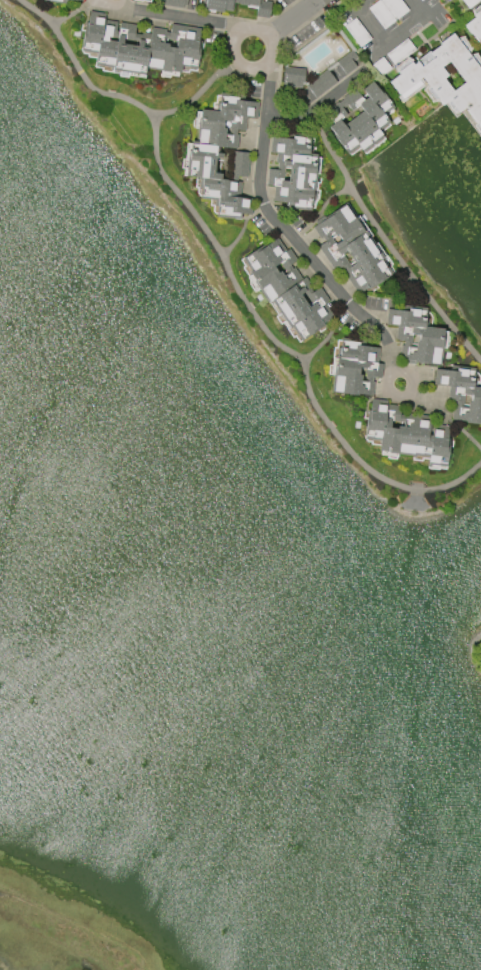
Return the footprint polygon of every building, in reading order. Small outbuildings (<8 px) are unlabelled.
[(202,3),(203,0),(259,0),(270,1),(268,18),(255,16),(256,6),(248,5),(239,4),(239,3),(232,2),(231,10),(223,9),(223,12),(214,10),(214,9),(205,8),(205,3),(202,3)] [(473,15),(480,9),(480,40),(478,42),(465,25),(475,17),(473,15)] [(172,24),(200,28),(198,38),(202,38),(197,69),(181,67),(180,72),(146,67),(144,75),(112,70),(113,68),(95,65),(97,53),(81,51),(85,20),(88,21),(89,11),(105,14),(104,20),(117,22),(115,31),(118,31),(120,22),(136,25),(135,33),(141,34),(141,32),(150,34),(151,27),(166,30),(165,32),(170,33),(172,24)] [(453,34),(480,72),(480,129),(467,110),(469,108),(467,106),(459,112),(451,101),(452,100),(451,99),(443,105),(423,77),(419,80),(422,84),(403,98),(390,81),(400,74),(399,71),(411,62),(413,64),(417,61),(422,67),(434,58),(430,53),(441,44),(440,43),(453,34)] [(356,66),(346,75),(337,64),(328,72),(336,81),(316,98),(305,85),(301,85),(301,88),(282,86),(284,66),(305,68),(304,81),(309,81),(335,60),(336,61),(351,48),(358,57),(352,61),(356,66)] [(325,113),(339,103),(340,104),(344,101),(343,100),(356,90),(365,101),(369,99),(363,91),(373,82),(379,90),(380,89),(392,104),(393,107),(384,114),(386,116),(383,118),(387,123),(379,130),(383,136),(374,143),(370,137),(368,139),(372,145),(364,151),(361,148),(349,156),(334,136),(335,135),(328,126),(333,123),(325,113)] [(252,199),(250,214),(240,213),(240,219),(215,216),(217,206),(214,206),(215,200),(199,198),(201,188),(198,188),(199,178),(185,176),(189,141),(198,142),(199,129),(196,129),(197,118),(199,118),(200,110),(217,112),(220,92),(243,96),(243,100),(259,102),(257,118),(247,116),(245,131),(236,129),(235,134),(237,134),(235,149),(215,146),(214,153),(222,154),(221,159),(214,158),(212,172),(221,174),(221,179),(240,181),(238,197),(252,199)] [(265,185),(267,168),(276,169),(276,163),(274,162),(275,152),(269,152),(271,136),(292,137),(292,136),(302,137),(302,144),(309,144),(309,153),(316,154),(311,211),(287,208),(287,204),(287,202),(272,201),(273,185),(265,185)] [(249,152),(234,151),(233,176),(248,176),(249,152)] [(357,293),(343,272),(345,271),(341,266),(334,270),(317,245),(324,241),(322,237),(320,238),(312,226),(316,223),(314,221),(323,215),(325,218),(345,205),(353,217),(355,216),(382,258),(380,260),(386,269),(381,272),(385,278),(369,288),(368,286),(357,293)] [(301,341),(292,327),(288,330),(283,322),(284,320),(281,315),(279,316),(269,301),(268,302),(259,289),(257,291),(248,277),(253,274),(242,258),(276,237),(284,250),(289,247),(296,259),(289,263),(292,268),(294,267),(301,279),(304,277),(313,290),(320,286),(329,300),(325,303),(333,316),(324,322),(326,325),(301,341)] [(385,324),(387,308),(402,310),(402,305),(426,307),(425,318),(428,318),(427,326),(443,328),(441,349),(442,349),(441,364),(414,361),(414,363),(399,362),(401,345),(403,345),(403,340),(395,339),(397,325),(385,324)] [(371,395),(330,392),(332,375),(333,375),(335,357),(336,357),(336,347),(340,347),(341,337),(363,339),(362,345),(378,347),(377,363),(382,363),(381,377),(372,377),(371,381),(372,381),(371,395)] [(475,387),(480,388),(480,425),(451,421),(453,406),(455,406),(455,401),(447,400),(449,386),(433,384),(435,369),(450,371),(450,365),(474,368),(473,378),(476,379),(475,387)] [(371,398),(387,399),(387,404),(399,405),(398,414),(403,414),(404,412),(429,415),(429,423),(447,425),(446,437),(449,437),(447,466),(430,464),(430,467),(427,466),(428,456),(414,455),(414,457),(412,457),(412,455),(397,453),(397,455),(380,454),(381,449),(378,449),(379,439),(364,438),(366,410),(370,410),(371,398)]
